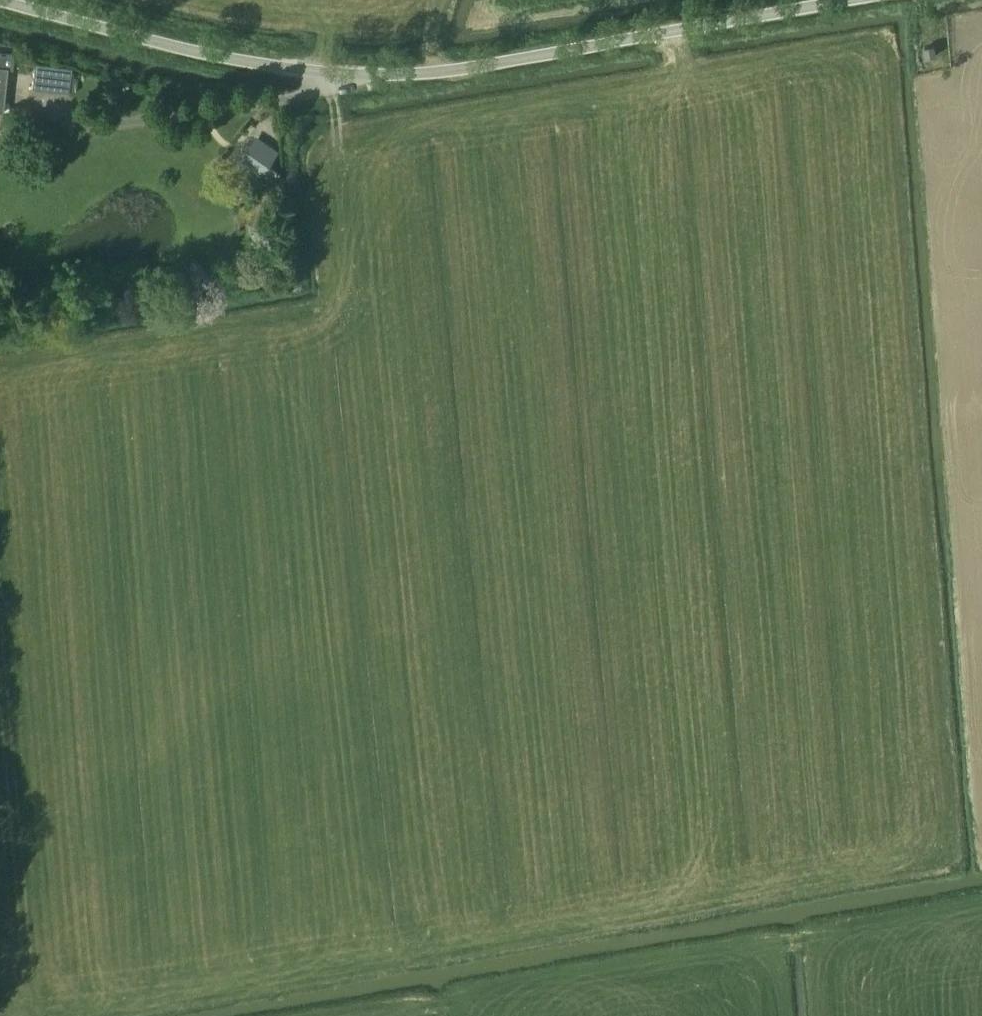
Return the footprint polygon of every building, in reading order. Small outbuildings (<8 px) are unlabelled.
[(936,55),(935,45),(925,47),(926,57),(936,55)] [(8,68),(13,69),(14,54),(0,53),(0,110),(3,111),(8,68)] [(34,62),(32,88),(70,92),(72,66),(34,62)] [(279,151),(260,139),(255,136),(237,164),(271,185),(280,170),(271,164),(279,151)]
